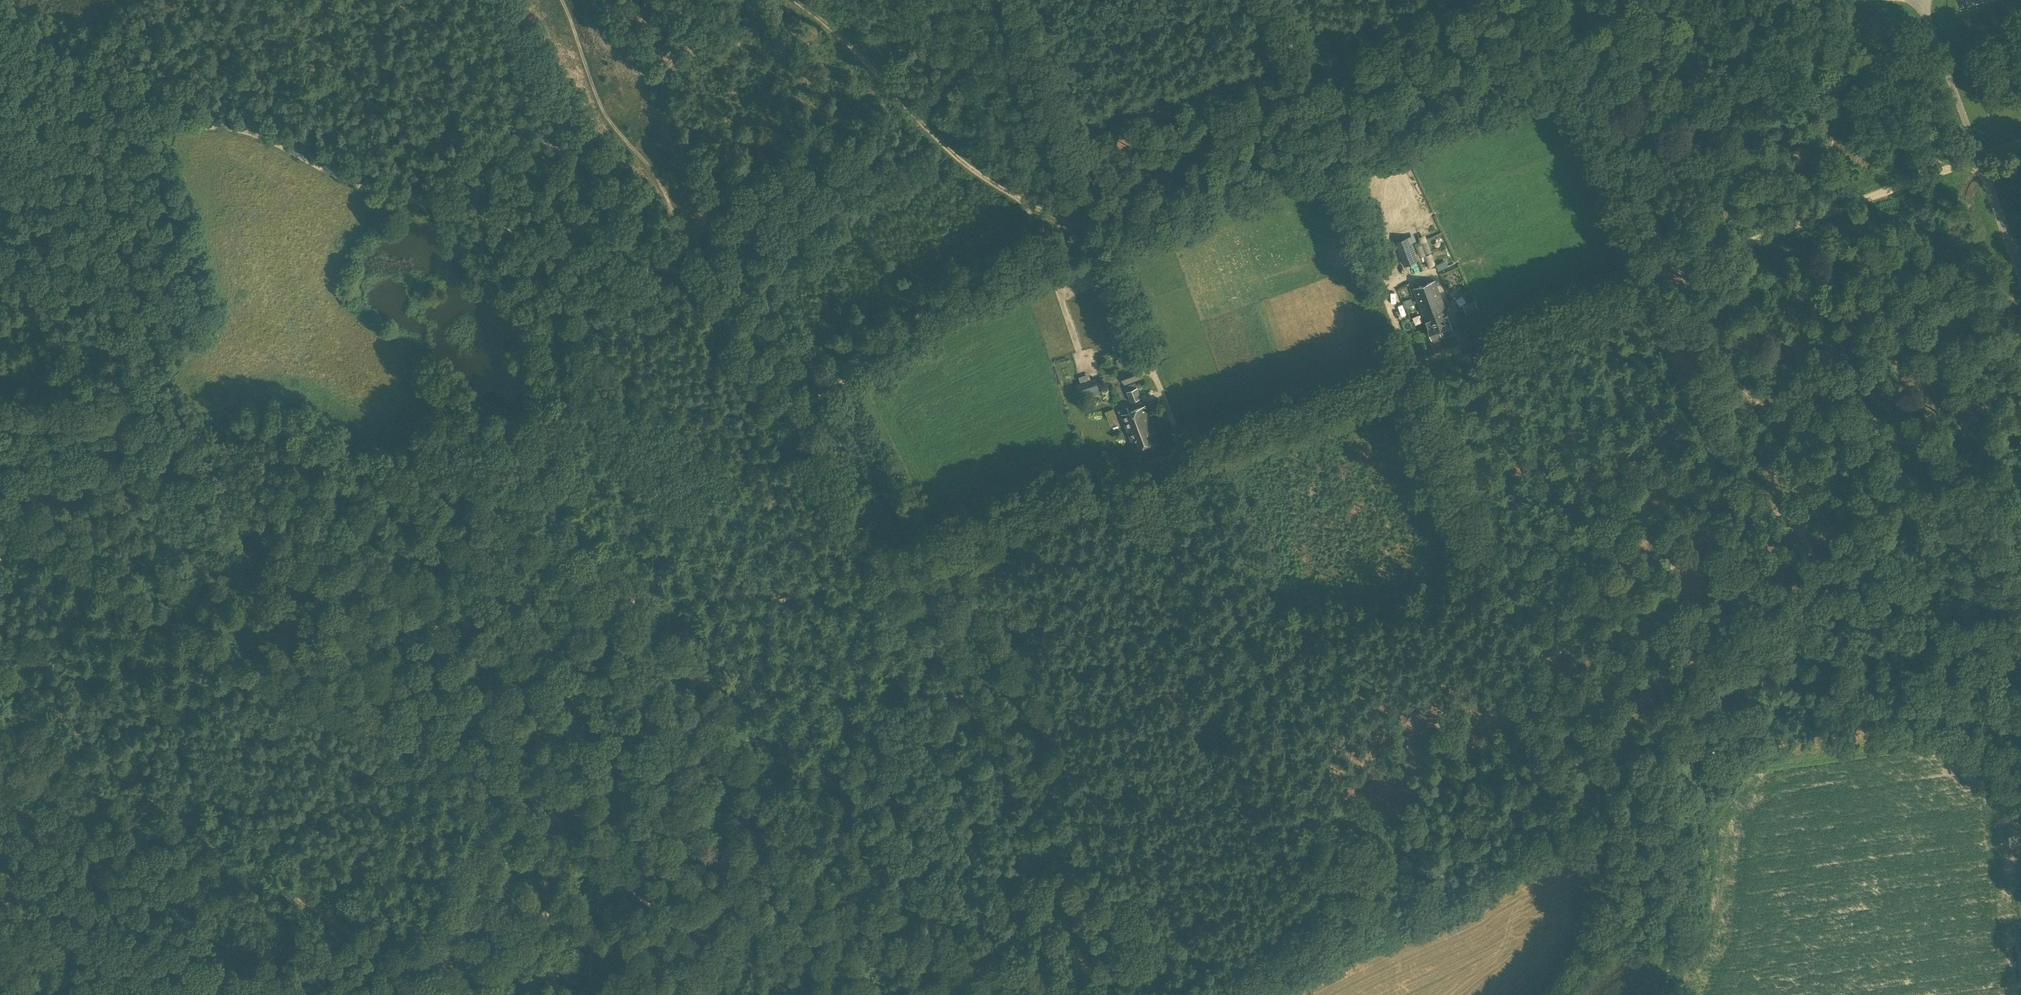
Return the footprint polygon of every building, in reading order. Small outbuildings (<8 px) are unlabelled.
[(1409,238),(1397,242),(1405,264),(1417,261),(1409,238)] [(1425,267),(1438,263),(1430,239),(1417,244),(1425,267)] [(1439,268),(1450,266),(1448,260),(1438,262),(1439,268)] [(1442,334),(1453,330),(1435,281),(1415,289),(1434,342),(1444,338),(1442,334)] [(1467,313),(1478,309),(1475,301),(1464,305),(1467,313)] [(1105,373),(1111,372),(1109,364),(1103,366),(1105,373)] [(1125,383),(1141,377),(1142,377),(1137,366),(1121,372),(1125,383)] [(1077,383),(1079,389),(1080,395),(1093,390),(1099,388),(1095,378),(1077,383)] [(1136,382),(1126,386),(1128,392),(1131,400),(1141,397),(1138,388),(1136,382)] [(1128,407),(1119,410),(1122,418),(1124,417),(1136,448),(1158,440),(1145,406),(1129,412),(1128,407)]
